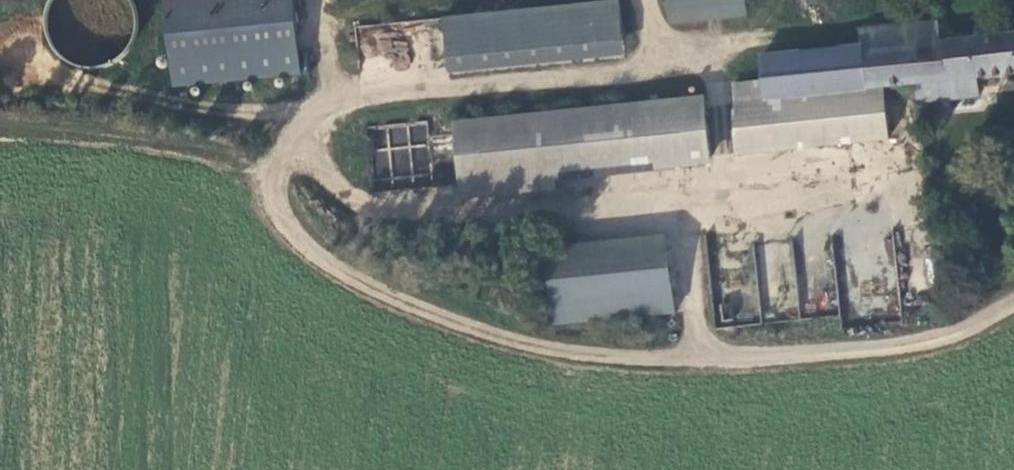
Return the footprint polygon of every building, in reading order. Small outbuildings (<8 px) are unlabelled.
[(139,0),(68,0),(65,7),(59,4),(42,45),(110,72),(139,0)] [(163,79),(291,65),(285,0),(155,0),(163,79)] [(441,5),(444,48),(619,30),(617,0),(492,0),(441,5)] [(951,24),(948,8),(918,12),(921,70),(924,94),(988,86),(986,65),(1013,62),(1013,18),(951,24)] [(865,17),(867,35),(766,46),(768,72),(769,85),(892,73),(921,70),(918,12),(865,17)] [(619,39),(619,30),(444,48),(446,59),(619,39)] [(895,130),(892,73),(769,85),(768,72),(738,73),(739,144),(895,130)] [(707,85),(447,114),(454,181),(714,152),(707,85)] [(429,123),(371,125),(373,189),(431,187),(429,123)] [(454,181),(456,198),(716,170),(714,152),(454,181)] [(676,240),(544,254),(551,318),(683,304),(676,240)]
